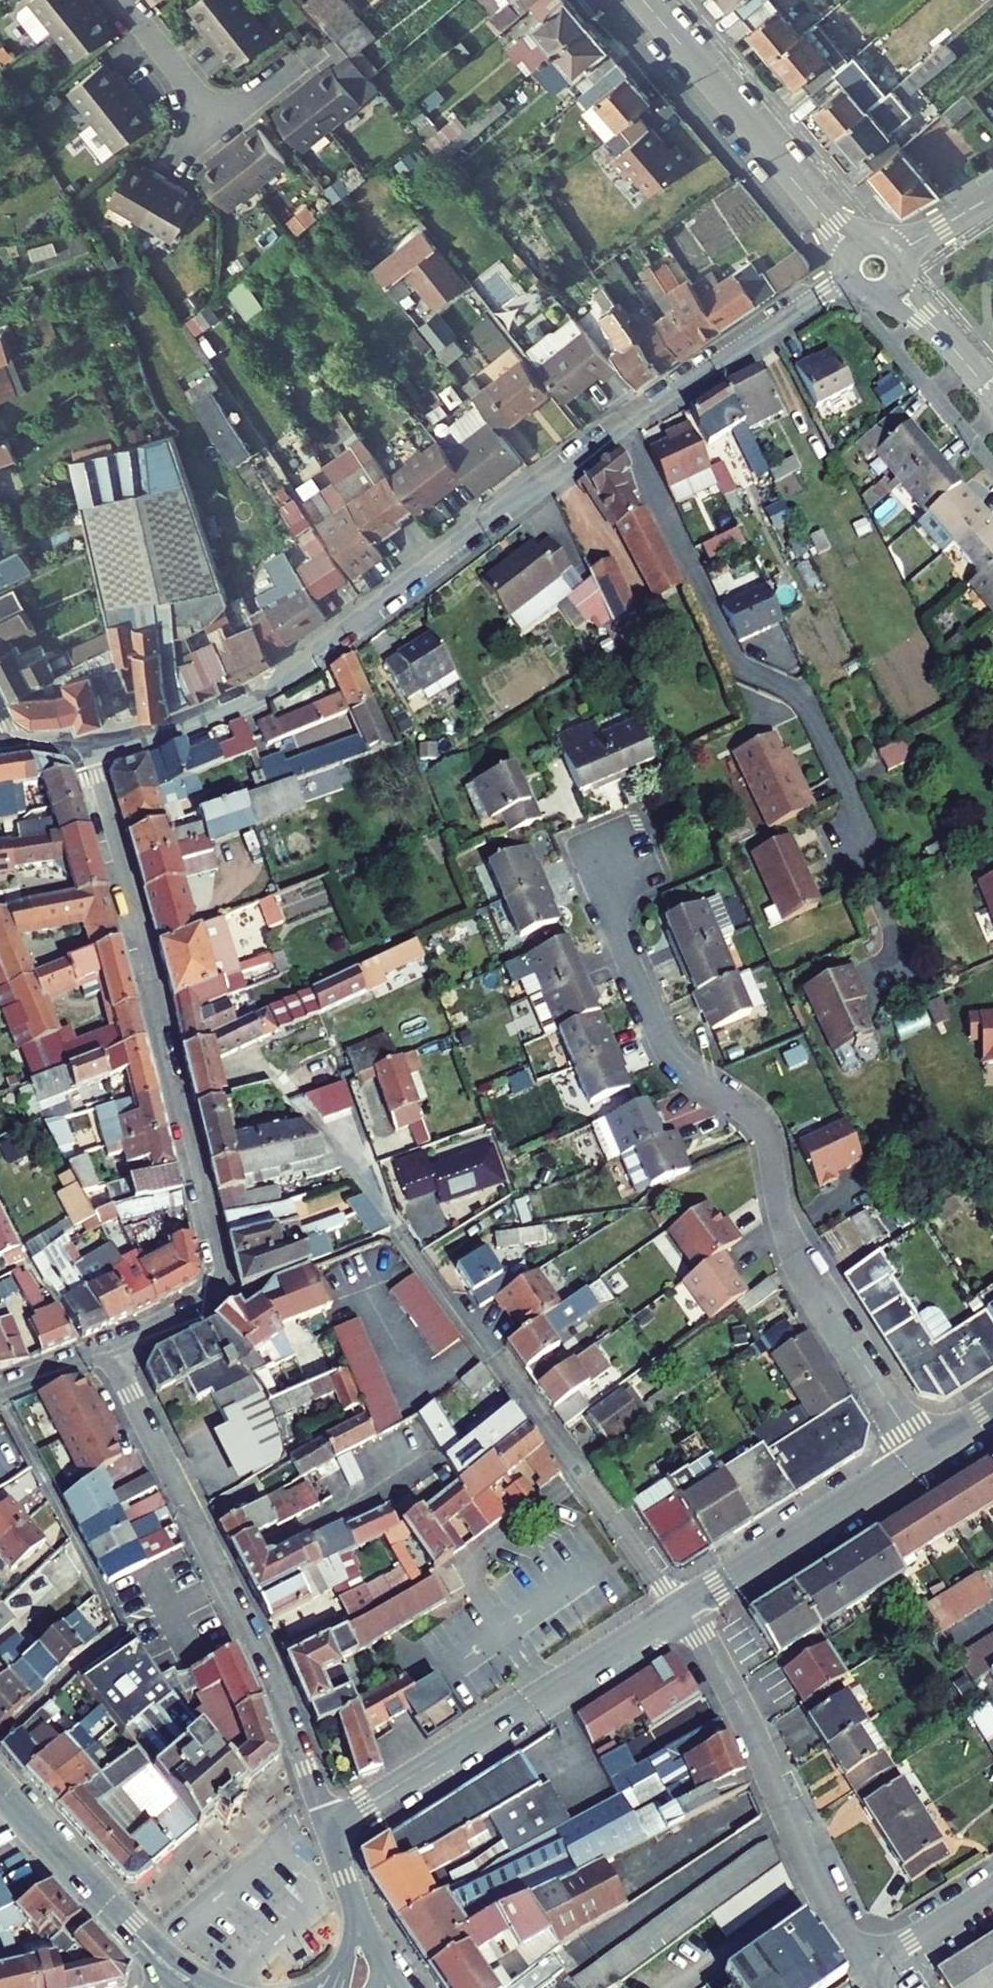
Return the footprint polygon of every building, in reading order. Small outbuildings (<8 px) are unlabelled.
[(91,0),(31,0),(32,2),(20,11),(19,17),(37,39),(52,27),(54,29),(91,0)] [(104,12),(94,0),(91,0),(54,29),(77,58),(112,31),(99,16),(104,12)] [(209,39),(248,9),(242,0),(199,0),(191,6),(203,22),(199,26),(209,39)] [(361,19),(345,0),(307,0),(303,3),(337,40),(361,19)] [(532,6),(539,0),(511,0),(504,6),(491,17),(503,30),(532,6)] [(534,69),(586,25),(566,0),(539,0),(532,6),(543,20),(508,50),(518,62),(519,62),(524,57),(534,69)] [(733,9),(736,6),(745,18),(764,2),(766,0),(726,0),(733,9)] [(793,0),(766,0),(764,2),(773,12),(779,8),(792,22),(803,13),(793,0)] [(773,12),(764,2),(745,18),(754,28),(752,31),(774,58),(802,35),(792,22),(779,8),(773,12)] [(271,38),(248,9),(209,39),(220,53),(224,49),(237,65),(271,38)] [(499,34),(503,30),(491,17),(487,20),(499,34)] [(337,40),(350,56),(352,58),(362,49),(380,69),(393,57),(361,19),(337,40)] [(817,23),(802,35),(774,58),(798,85),(803,80),(813,92),(849,61),(817,23)] [(596,82),(619,63),(586,25),(534,69),(546,83),(565,66),(575,77),(576,78),(586,70),(596,82)] [(958,36),(947,44),(955,54),(959,51),(964,55),(970,50),(958,36)] [(464,57),(471,52),(462,41),(455,47),(464,57)] [(903,81),(912,92),(956,55),(955,54),(947,44),(903,81)] [(11,53),(5,45),(0,48),(0,55),(3,59),(11,53)] [(369,78),(380,69),(362,49),(352,58),(369,78)] [(473,69),(479,77),(502,58),(495,50),(473,69)] [(314,76),(301,87),(331,125),(379,89),(369,78),(352,58),(350,56),(318,81),(314,76)] [(855,56),(849,61),(813,92),(823,104),(817,109),(839,135),(867,111),(850,90),(869,73),(855,56)] [(529,73),(534,69),(524,57),(519,62),(529,73)] [(71,90),(94,119),(133,89),(122,75),(118,79),(105,63),(71,90)] [(621,127),(636,114),(651,101),(619,63),(596,82),(579,97),(589,108),(598,100),(618,123),(621,127)] [(555,94),(575,77),(565,66),(546,83),(555,94)] [(462,69),(454,84),(464,89),(472,74),(462,69)] [(447,83),(440,97),(451,102),(457,88),(447,83)] [(275,115),(282,123),(297,142),(303,149),(331,125),(301,87),(287,97),(291,102),(275,115)] [(35,99),(30,89),(21,94),(26,104),(35,99)] [(144,102),(133,89),(94,119),(117,149),(152,122),(139,106),(144,102)] [(57,93),(46,102),(52,110),(64,101),(57,93)] [(943,113),(953,126),(975,107),(965,95),(943,113)] [(618,123),(598,100),(589,108),(583,113),(602,135),(606,140),(621,127),(618,123)] [(436,154),(443,162),(503,109),(496,101),(436,154)] [(874,105),(867,111),(839,135),(862,161),(867,156),(877,168),(902,147),(885,126),(902,111),(894,102),(881,113),(874,105)] [(432,123),(423,111),(413,118),(424,130),(432,123)] [(458,114),(432,136),(441,146),(467,125),(458,114)] [(650,130),(636,114),(621,127),(606,140),(609,144),(604,148),(613,159),(611,161),(624,177),(630,172),(649,195),(688,162),(674,146),(668,151),(661,143),(663,141),(652,128),(650,130)] [(94,119),(81,130),(104,159),(117,149),(94,119)] [(297,142),(282,123),(277,127),(293,146),(297,142)] [(239,135),(226,146),(257,185),(287,162),(259,128),(244,140),(239,135)] [(217,162),(201,174),(228,208),(257,185),(226,146),(213,157),(217,162)] [(904,146),(902,147),(877,168),(872,173),(905,213),(942,192),(904,146)] [(406,176),(423,162),(413,148),(396,163),(406,176)] [(167,177),(152,169),(149,174),(131,164),(110,202),(142,220),(167,177)] [(76,193),(84,187),(76,176),(68,183),(76,193)] [(181,186),(167,177),(142,220),(174,239),(196,202),(179,191),(181,186)] [(552,182),(541,181),(542,190),(552,191),(552,182)] [(339,182),(328,189),(335,199),(345,191),(339,182)] [(299,232),(317,218),(308,207),(302,212),(301,210),(289,220),(299,232)] [(465,285),(423,232),(375,270),(397,299),(407,291),(411,289),(402,277),(408,272),(437,308),(465,285)] [(768,271),(781,289),(809,270),(810,265),(798,250),(768,271)] [(240,270),(252,261),(246,253),(234,262),(240,270)] [(114,254),(105,260),(112,272),(121,265),(114,254)] [(15,271),(10,261),(0,266),(0,278),(15,271)] [(777,292),(763,272),(761,274),(752,261),(720,283),(713,272),(693,285),(723,328),(777,292)] [(679,284),(666,263),(655,269),(665,288),(664,289),(667,293),(672,290),(683,305),(678,308),(702,342),(723,328),(693,285),(689,278),(679,284)] [(655,269),(652,264),(641,271),(669,313),(657,321),(681,357),(702,342),(678,308),(683,305),(672,290),(667,293),(664,289),(665,288),(655,269)] [(605,321),(623,346),(614,352),(640,385),(661,370),(631,325),(618,305),(605,287),(595,293),(608,312),(602,316),(605,321)] [(194,291),(184,299),(192,310),(203,302),(194,291)] [(415,302),(407,291),(397,299),(405,309),(415,302)] [(36,321),(48,316),(42,300),(30,305),(36,321)] [(212,305),(198,316),(207,328),(221,317),(212,305)] [(438,347),(456,333),(438,311),(420,325),(438,347)] [(661,370),(681,357),(657,321),(650,312),(631,325),(661,370)] [(565,401),(600,373),(604,379),(617,369),(574,317),(556,331),(551,332),(526,351),(565,401)] [(605,321),(602,323),(614,352),(623,346),(605,321)] [(4,332),(0,333),(0,361),(5,359),(13,356),(4,332)] [(447,363),(463,351),(454,339),(438,351),(447,363)] [(797,372),(816,408),(851,390),(833,354),(815,363),(813,359),(795,368),(797,372)] [(501,432),(550,394),(521,358),(483,388),(474,377),(465,385),(474,396),(473,397),(491,419),(501,432)] [(18,393),(5,359),(0,361),(0,400),(18,393)] [(725,384),(748,431),(781,414),(758,366),(725,384)] [(188,391),(202,381),(198,375),(183,385),(188,391)] [(211,376),(202,381),(188,391),(233,465),(251,454),(212,389),(218,385),(211,376)] [(878,390),(887,405),(903,395),(894,380),(878,390)] [(758,476),(769,471),(748,431),(725,384),(689,408),(704,438),(712,434),(706,424),(715,419),(725,435),(733,430),(753,469),(744,473),(750,485),(760,481),(758,476)] [(895,412),(877,427),(890,442),(908,427),(895,412)] [(479,494),(523,461),(501,432),(491,419),(447,452),(465,476),(479,494)] [(715,441),(725,435),(715,419),(706,424),(712,434),(715,441)] [(391,478),(350,421),(344,426),(353,449),(364,464),(336,483),(349,502),(376,542),(402,523),(398,518),(413,507),(391,478)] [(667,490),(710,469),(689,426),(675,433),(677,438),(649,452),(667,490)] [(903,484),(938,455),(925,439),(921,443),(908,427),(890,442),(877,427),(855,445),(867,460),(876,453),(897,479),(890,485),(886,488),(891,494),(903,484)] [(157,598),(132,602),(114,533),(200,514),(174,435),(73,460),(108,622),(135,619),(136,627),(160,624),(159,624),(157,598)] [(17,458),(9,439),(0,442),(0,465),(17,458)] [(410,459),(409,464),(391,478),(413,507),(418,514),(434,502),(431,498),(444,488),(445,488),(446,489),(447,489),(448,489),(448,488),(465,476),(447,452),(440,441),(425,453),(419,452),(410,459)] [(631,471),(618,451),(583,478),(615,526),(625,545),(654,529),(643,508),(640,510),(631,495),(637,492),(631,471)] [(903,484),(928,514),(960,488),(947,473),(950,470),(938,455),(903,484)] [(769,471),(775,483),(800,471),(794,459),(769,471)] [(723,498),(735,492),(722,464),(710,469),(723,498)] [(615,526),(583,478),(578,482),(610,530),(615,526)] [(886,488),(890,485),(885,479),(862,499),(869,512),(891,494),(886,488)] [(954,545),(989,516),(976,501),(973,504),(960,488),(928,514),(954,545)] [(349,502),(334,512),(320,491),(305,501),(319,522),(318,522),(353,573),(384,553),(376,542),(349,502)] [(8,528),(9,532),(13,531),(3,506),(0,507),(0,527),(1,531),(8,528)] [(286,515),(297,532),(311,523),(300,507),(286,515)] [(200,514),(114,533),(132,602),(157,598),(159,624),(160,624),(163,660),(165,681),(172,710),(193,702),(182,677),(179,663),(199,658),(195,650),(188,634),(206,624),(213,621),(225,608),(229,603),(200,514)] [(979,576),(992,564),(992,521),(989,516),(954,545),(979,576)] [(318,595),(346,577),(314,528),(300,537),(312,556),(298,565),(318,595)] [(654,529),(625,545),(654,600),(683,585),(654,529)] [(701,546),(709,561),(743,545),(736,530),(701,546)] [(3,536),(7,545),(10,552),(20,547),(13,531),(9,532),(3,536)] [(533,545),(482,584),(507,618),(509,617),(521,633),(558,605),(567,598),(585,621),(590,617),(603,606),(591,580),(584,586),(549,542),(538,551),(533,545)] [(10,552),(7,545),(0,548),(0,558),(10,552)] [(34,568),(20,547),(10,552),(0,558),(0,585),(34,568)] [(589,573),(591,580),(603,606),(611,622),(635,611),(613,561),(589,573)] [(979,576),(970,584),(992,611),(992,564),(979,576)] [(269,655),(326,617),(297,572),(290,576),(298,591),(290,597),(284,587),(271,595),(277,605),(253,622),(254,623),(269,655)] [(271,595),(284,587),(290,597),(298,591),(290,576),(289,576),(272,585),(273,587),(268,589),(271,595)] [(272,585),(267,577),(244,589),(247,596),(246,596),(248,601),(268,589),(273,587),(272,585)] [(244,589),(240,578),(230,582),(237,601),(242,598),(246,596),(247,596),(244,589)] [(735,641),(782,624),(768,585),(722,602),(735,641)] [(16,589),(0,597),(0,673),(12,696),(90,657),(92,656),(85,642),(58,656),(57,654),(49,658),(47,653),(31,660),(27,652),(21,655),(17,646),(13,648),(9,638),(22,632),(25,638),(37,632),(16,589)] [(576,628),(585,621),(567,598),(558,605),(576,628)] [(603,606),(590,617),(598,628),(611,622),(603,606)] [(254,623),(236,631),(225,608),(213,621),(206,624),(214,641),(234,683),(253,675),(273,662),(269,655),(254,623)] [(136,627),(135,619),(108,622),(110,629),(113,645),(92,656),(90,657),(100,691),(127,684),(119,665),(139,660),(135,627),(136,627)] [(163,660),(160,624),(136,627),(135,627),(139,660),(145,715),(144,715),(145,718),(172,710),(165,681),(163,660)] [(85,642),(92,656),(113,645),(110,629),(85,642)] [(407,701),(421,692),(454,672),(431,635),(384,664),(407,701)] [(610,640),(616,651),(623,647),(617,636),(610,640)] [(947,652),(961,642),(957,636),(943,647),(947,652)] [(234,683),(214,641),(195,650),(199,658),(179,663),(182,677),(193,702),(234,683)] [(47,653),(42,644),(27,652),(31,660),(47,653)] [(349,712),(373,701),(352,655),(330,669),(342,695),(276,723),(273,716),(257,724),(267,746),(349,712)] [(107,717),(100,691),(90,657),(12,696),(21,712),(36,722),(67,720),(79,716),(82,726),(107,717)] [(421,692),(428,703),(460,682),(454,672),(421,692)] [(973,704),(982,696),(977,690),(968,699),(973,704)] [(349,712),(361,736),(277,767),(273,758),(258,763),(262,771),(268,789),(294,781),(335,766),(371,753),(393,746),(373,701),(349,712)] [(401,734),(410,729),(402,714),(393,719),(401,734)] [(249,753),(254,751),(242,723),(228,729),(234,744),(219,750),(217,745),(188,757),(182,742),(159,751),(170,786),(195,775),(249,753)] [(599,740),(617,782),(636,775),(634,770),(652,762),(636,725),(599,740)] [(557,743),(578,794),(597,786),(599,790),(617,782),(599,740),(594,728),(557,743)] [(754,732),(738,740),(743,749),(759,742),(754,732)] [(734,753),(769,829),(814,808),(807,792),(802,794),(783,753),(774,735),(759,742),(743,749),(734,753)] [(879,754),(888,773),(914,760),(904,741),(879,754)] [(420,760),(436,759),(436,749),(420,749),(420,760)] [(118,802),(170,786),(159,751),(147,756),(146,755),(114,765),(109,774),(118,802)] [(257,773),(262,771),(258,763),(254,751),(249,753),(257,773)] [(807,792),(788,751),(783,753),(802,794),(807,792)] [(338,776),(375,763),(371,753),(335,766),(338,776)] [(23,819),(31,813),(51,809),(51,811),(80,805),(71,773),(63,765),(30,759),(0,765),(0,824),(23,819)] [(301,800),(342,785),(338,776),(335,766),(294,781),(301,800)] [(525,784),(521,786),(513,767),(475,784),(490,818),(491,820),(494,819),(499,816),(504,828),(507,835),(518,830),(541,820),(525,784)] [(257,793),(268,789),(262,771),(257,773),(251,775),(257,793)] [(118,802),(127,836),(167,823),(163,809),(179,804),(186,800),(185,797),(201,790),(195,775),(170,786),(118,802)] [(253,825),(304,808),(301,800),(294,781),(268,789),(257,793),(244,798),(253,825)] [(464,789),(479,823),(490,818),(475,784),(464,789)] [(153,925),(193,914),(178,863),(212,854),(208,841),(253,825),(244,798),(199,813),(203,824),(207,840),(135,864),(153,925)] [(167,823),(183,819),(179,804),(163,809),(167,823)] [(88,832),(80,805),(51,811),(55,821),(0,830),(0,835),(1,845),(88,832)] [(499,830),(504,828),(499,816),(494,819),(499,830)] [(127,836),(135,864),(207,840),(203,824),(170,834),(167,823),(127,836)] [(513,848),(524,844),(518,830),(507,835),(513,848)] [(75,894),(104,889),(88,832),(1,845),(0,845),(0,870),(53,862),(54,865),(66,875),(70,874),(75,894)] [(804,868),(789,837),(751,854),(783,922),(821,905),(807,876),(804,877),(801,870),(804,868)] [(488,865),(504,902),(546,884),(538,865),(534,867),(526,849),(488,865)] [(735,862),(741,875),(750,871),(744,858),(735,862)] [(979,884),(992,919),(992,878),(979,884)] [(272,898),(277,897),(271,882),(243,894),(249,908),(259,904),(272,898)] [(519,939),(557,922),(550,904),(554,902),(546,884),(504,902),(519,939)] [(16,933),(84,920),(87,931),(114,923),(104,889),(75,894),(33,901),(0,909),(0,988),(34,976),(33,974),(16,933)] [(269,928),(282,923),(272,898),(259,904),(269,928)] [(668,941),(676,959),(718,941),(731,935),(715,898),(665,920),(673,939),(668,941)] [(158,945),(197,929),(193,914),(153,925),(158,945)] [(267,956),(237,965),(223,918),(197,929),(158,945),(177,1014),(225,998),(244,990),(239,974),(274,963),(279,976),(290,972),(282,953),(267,958),(267,956)] [(114,923),(87,931),(93,951),(119,941),(114,923)] [(119,941),(93,951),(33,974),(34,976),(0,988),(0,1002),(3,1011),(41,998),(79,984),(100,976),(105,992),(114,1027),(120,1048),(145,1039),(119,941)] [(527,957),(543,994),(585,976),(578,957),(573,959),(565,941),(527,957)] [(696,994),(734,978),(718,941),(676,959),(684,977),(688,975),(696,994)] [(382,977),(423,958),(416,942),(311,990),(320,1014),(385,984),(382,977)] [(804,989),(835,1054),(853,1046),(854,1049),(860,1046),(858,1043),(873,1037),(858,1003),(867,999),(852,967),(804,989)] [(79,984),(84,999),(105,992),(100,976),(79,984)] [(597,1015),(589,996),(593,994),(585,976),(543,994),(559,1031),(597,1015)] [(704,1012),(712,1031),(750,1014),(734,978),(696,994),(692,996),(700,1014),(704,1012)] [(183,1050),(195,1102),(221,1096),(213,1062),(320,1014),(311,990),(236,1025),(183,1050)] [(11,1033),(49,1020),(41,998),(3,1011),(11,1033)] [(236,1025),(225,998),(177,1014),(183,1050),(236,1025)] [(931,1026),(945,1020),(937,1001),(923,1007),(931,1026)] [(605,1033),(597,1015),(559,1031),(574,1068),(617,1049),(609,1031),(605,1033)] [(966,1017),(967,1041),(978,1040),(979,1065),(992,1064),(992,1016),(966,1017)] [(54,1034),(49,1020),(11,1033),(18,1049),(20,1049),(54,1034)] [(54,1034),(68,1068),(101,1056),(120,1048),(114,1027),(78,1041),(71,1026),(54,1034)] [(464,1048),(473,1045),(469,1033),(460,1036),(464,1048)] [(54,1034),(20,1049),(32,1081),(68,1068),(54,1034)] [(398,1060),(387,1034),(345,1052),(354,1079),(356,1078),(375,1070),(375,1069),(398,1060)] [(125,1071),(131,1095),(157,1089),(145,1039),(120,1048),(101,1056),(108,1078),(125,1071)] [(845,1078),(859,1072),(856,1066),(860,1064),(854,1049),(853,1046),(835,1054),(845,1078)] [(590,1104),(628,1088),(620,1070),(625,1068),(617,1049),(574,1068),(590,1104)] [(37,1105),(108,1078),(101,1056),(68,1068),(32,1081),(29,1082),(31,1088),(37,1105)] [(414,1072),(417,1071),(412,1056),(399,1061),(398,1060),(375,1069),(375,1070),(378,1079),(396,1131),(409,1127),(419,1153),(431,1148),(415,1104),(404,1076),(414,1072)] [(292,1069),(272,1079),(282,1100),(302,1090),(292,1069)] [(359,1085),(378,1079),(375,1070),(356,1078),(359,1085)] [(514,1091),(530,1084),(524,1070),(508,1078),(514,1091)] [(415,1104),(425,1100),(414,1072),(404,1076),(415,1104)] [(22,1091),(31,1088),(29,1082),(20,1086),(22,1091)] [(353,1110),(343,1085),(304,1098),(322,1121),(353,1110)] [(131,1095),(132,1101),(158,1094),(157,1089),(131,1095)] [(105,1147),(121,1143),(121,1142),(167,1132),(158,1094),(132,1101),(95,1110),(105,1147)] [(303,1123),(231,1139),(222,1100),(196,1106),(210,1163),(315,1138),(303,1123)] [(665,1138),(658,1120),(653,1122),(645,1103),(593,1125),(608,1162),(620,1157),(665,1138)] [(68,1104),(38,1114),(43,1124),(63,1120),(73,1117),(68,1104)] [(63,1161),(74,1157),(69,1146),(73,1145),(63,1120),(43,1124),(63,1161)] [(819,1189),(838,1180),(835,1173),(845,1169),(846,1171),(863,1163),(845,1124),(799,1145),(819,1189)] [(128,1181),(175,1169),(167,1132),(121,1142),(121,1143),(105,1147),(115,1184),(128,1181)] [(635,1193),(688,1171),(680,1154),(685,1152),(677,1133),(665,1138),(620,1157),(635,1193)] [(1,1146),(9,1164),(27,1156),(19,1138),(1,1146)] [(303,1169),(306,1179),(341,1169),(315,1138),(210,1163),(217,1193),(242,1187),(242,1185),(267,1179),(267,1177),(303,1169)] [(505,1183),(493,1147),(429,1169),(424,1154),(395,1164),(408,1202),(436,1192),(441,1205),(505,1183)] [(70,1173),(81,1193),(82,1193),(93,1190),(96,1189),(85,1159),(76,1162),(74,1157),(63,1161),(70,1173)] [(112,1193),(96,1197),(93,1190),(82,1193),(93,1215),(94,1214),(114,1207),(134,1202),(145,1200),(147,1200),(149,1200),(181,1193),(175,1169),(128,1181),(129,1187),(112,1193)] [(70,1173),(59,1179),(89,1233),(100,1227),(94,1214),(93,1215),(82,1193),(81,1193),(70,1173)] [(110,1185),(112,1193),(129,1187),(128,1181),(115,1184),(110,1185)] [(217,1193),(222,1216),(281,1206),(277,1187),(244,1196),(242,1187),(217,1193)] [(952,1197),(946,1188),(931,1198),(938,1207),(952,1197)] [(128,1239),(154,1232),(150,1217),(185,1208),(181,1193),(149,1200),(147,1200),(145,1200),(134,1202),(114,1207),(120,1223),(127,1237),(128,1239)] [(345,1203),(356,1216),(372,1210),(362,1197),(345,1203)] [(948,1221),(962,1211),(952,1197),(938,1207),(948,1221)] [(276,1227),(298,1220),(292,1203),(281,1206),(222,1216),(227,1238),(276,1227)] [(697,1273),(722,1254),(741,1241),(731,1226),(725,1231),(706,1204),(667,1232),(697,1273)] [(111,1246),(127,1237),(120,1223),(114,1207),(94,1214),(100,1227),(111,1246)] [(1,1257),(6,1268),(24,1260),(0,1210),(0,1257),(1,1257)] [(356,1216),(373,1239),(390,1231),(372,1210),(356,1216)] [(867,1242),(880,1236),(868,1211),(855,1217),(867,1242)] [(227,1238),(232,1259),(285,1247),(321,1235),(346,1226),(346,1225),(344,1220),(343,1216),(301,1232),(298,1220),(276,1227),(227,1238)] [(725,1231),(731,1226),(726,1220),(721,1224),(725,1231)] [(25,1245),(31,1262),(44,1252),(47,1249),(65,1239),(58,1226),(25,1245)] [(497,1248),(548,1242),(546,1229),(495,1236),(497,1248)] [(286,1273),(329,1255),(321,1235),(285,1247),(232,1259),(240,1290),(286,1273)] [(166,1242),(169,1253),(142,1267),(140,1268),(157,1303),(195,1283),(199,1271),(191,1236),(166,1242)] [(62,1302),(81,1338),(107,1327),(77,1277),(61,1250),(69,1246),(65,1239),(47,1249),(44,1252),(31,1262),(42,1281),(50,1287),(62,1302)] [(118,1262),(111,1246),(81,1263),(71,1245),(69,1246),(61,1250),(77,1277),(107,1327),(132,1315),(115,1278),(111,1271),(121,1266),(118,1262)] [(986,1312),(953,1332),(942,1316),(940,1313),(937,1311),(933,1310),(928,1309),(913,1319),(887,1278),(893,1273),(883,1258),(891,1253),(887,1247),(845,1277),(919,1394),(944,1401),(976,1380),(969,1368),(971,1367),(988,1372),(992,1369),(992,1323),(986,1312)] [(514,1286),(506,1274),(501,1277),(485,1251),(456,1270),(479,1308),(494,1299),(514,1286)] [(142,1267),(135,1253),(118,1262),(121,1266),(111,1271),(115,1278),(132,1315),(158,1304),(157,1303),(140,1268),(142,1267)] [(747,1294),(730,1270),(733,1269),(722,1254),(697,1273),(683,1283),(710,1321),(747,1294)] [(331,1309),(315,1268),(280,1281),(290,1308),(300,1321),(331,1309)] [(27,1323),(41,1355),(76,1340),(57,1307),(47,1312),(45,1306),(26,1273),(21,1276),(18,1270),(11,1273),(32,1310),(34,1317),(35,1320),(27,1323)] [(524,1333),(559,1308),(535,1273),(514,1286),(494,1299),(504,1313),(508,1310),(524,1333)] [(404,1310),(428,1293),(415,1275),(401,1284),(405,1290),(394,1298),(404,1310)] [(16,1292),(10,1278),(0,1283),(0,1299),(16,1292)] [(258,1301),(278,1329),(300,1321),(290,1308),(280,1281),(274,1284),(258,1301)] [(743,1297),(752,1310),(776,1293),(767,1281),(743,1297)] [(977,1298),(986,1312),(992,1323),(992,1288),(977,1298)] [(577,1319),(596,1306),(585,1290),(566,1303),(577,1319)] [(404,1310),(413,1323),(437,1305),(428,1293),(404,1310)] [(236,1304),(213,1320),(214,1322),(205,1326),(241,1367),(255,1360),(265,1371),(293,1359),(283,1336),(278,1329),(258,1301),(242,1312),(236,1304)] [(558,1347),(551,1337),(577,1319),(566,1303),(559,1308),(524,1333),(506,1346),(536,1388),(561,1370),(549,1353),(558,1347)] [(423,1336),(447,1318),(437,1305),(413,1323),(423,1336)] [(29,1359),(11,1317),(0,1321),(0,1371),(29,1359)] [(328,1324),(331,1332),(346,1326),(342,1318),(328,1324)] [(423,1336),(432,1349),(454,1333),(449,1327),(452,1325),(447,1318),(423,1336)] [(336,1347),(363,1336),(357,1321),(346,1326),(331,1332),(330,1333),(336,1347)] [(798,1339),(786,1321),(764,1335),(772,1347),(776,1353),(798,1339)] [(241,1367),(205,1326),(153,1353),(144,1371),(155,1394),(186,1379),(196,1399),(209,1393),(220,1416),(263,1394),(241,1367)] [(736,1347),(746,1345),(744,1330),(733,1331),(736,1347)] [(807,1409),(814,1422),(851,1398),(808,1332),(798,1339),(776,1353),(772,1355),(807,1409)] [(442,1362),(464,1346),(454,1333),(432,1349),(442,1362)] [(755,1359),(772,1347),(764,1335),(748,1349),(755,1359)] [(343,1362),(370,1350),(363,1336),(336,1347),(343,1362)] [(561,1370),(536,1388),(564,1426),(587,1410),(575,1394),(598,1378),(590,1367),(611,1352),(603,1340),(561,1370)] [(349,1377),(376,1365),(370,1350),(343,1362),(349,1377)] [(277,1399),(265,1371),(255,1360),(241,1367),(263,1394),(267,1399),(268,1403),(277,1399)] [(355,1392),(382,1380),(376,1365),(349,1377),(355,1392)] [(459,1381),(472,1399),(493,1384),(480,1366),(459,1381)] [(976,1380),(988,1372),(971,1367),(969,1368),(976,1380)] [(268,1403),(274,1422),(279,1441),(295,1435),(287,1414),(335,1393),(343,1413),(351,1410),(353,1416),(363,1412),(343,1371),(277,1399),(268,1403)] [(38,1394),(61,1438),(106,1414),(98,1400),(93,1403),(79,1377),(38,1394)] [(361,1407),(389,1395),(382,1380),(355,1392),(361,1407)] [(683,1393),(675,1383),(649,1402),(657,1413),(683,1393)] [(644,1406),(634,1392),(625,1398),(635,1412),(644,1406)] [(644,1406),(635,1412),(625,1398),(621,1393),(587,1418),(608,1446),(641,1421),(650,1415),(644,1406)] [(263,1394),(220,1416),(227,1428),(274,1422),(268,1403),(267,1399),(263,1394)] [(361,1407),(368,1421),(395,1409),(389,1395),(361,1407)] [(869,1427),(851,1398),(814,1422),(809,1425),(766,1452),(794,1496),(864,1451),(869,1427)] [(641,1421),(643,1423),(657,1413),(649,1402),(644,1406),(650,1415),(641,1421)] [(490,1456),(527,1427),(514,1410),(511,1406),(505,1410),(508,1414),(464,1450),(433,1403),(417,1415),(458,1481),(490,1456)] [(766,1452),(809,1425),(801,1412),(799,1408),(787,1416),(785,1412),(754,1432),(762,1445),(766,1452)] [(368,1421),(376,1437),(401,1423),(395,1409),(368,1421)] [(801,1412),(809,1425),(814,1422),(807,1409),(801,1412)] [(114,1429),(106,1414),(61,1438),(85,1484),(121,1457),(108,1432),(114,1429)] [(299,1478),(333,1459),(333,1458),(373,1438),(364,1418),(290,1457),(299,1478)] [(227,1428),(250,1475),(281,1461),(283,1456),(279,1441),(274,1422),(227,1428)] [(535,1484),(539,1490),(560,1473),(527,1427),(490,1456),(505,1476),(513,1470),(525,1461),(540,1480),(535,1484)] [(794,1496),(766,1452),(762,1445),(720,1472),(752,1522),(794,1496)] [(489,1529),(506,1515),(487,1490),(501,1479),(505,1476),(490,1456),(458,1481),(456,1483),(472,1505),(483,1520),(489,1529)] [(720,1472),(710,1457),(667,1484),(677,1499),(710,1550),(752,1522),(720,1472)] [(986,1509),(992,1504),(992,1471),(990,1466),(987,1461),(965,1476),(986,1509)] [(513,1486),(520,1480),(513,1470),(505,1476),(513,1486)] [(64,1502),(79,1531),(116,1511),(116,1509),(134,1500),(156,1490),(149,1476),(114,1495),(102,1473),(64,1502)] [(501,1479),(509,1489),(513,1486),(505,1476),(501,1479)] [(986,1509),(965,1476),(958,1480),(979,1513),(986,1509)] [(525,1501),(534,1494),(523,1479),(520,1480),(513,1486),(525,1501)] [(931,1497),(952,1530),(979,1513),(958,1480),(931,1497)] [(666,1481),(631,1503),(641,1519),(669,1501),(671,1503),(677,1499),(667,1484),(666,1481)] [(456,1483),(421,1512),(453,1556),(463,1549),(446,1525),(472,1505),(456,1483)] [(264,1504),(218,1526),(229,1547),(253,1535),(275,1524),(277,1527),(318,1506),(305,1484),(285,1494),(274,1500),(270,1495),(262,1500),(264,1504)] [(505,1493),(517,1508),(525,1501),(513,1486),(509,1489),(505,1493)] [(270,1495),(274,1500),(285,1494),(282,1489),(270,1495)] [(166,1509),(158,1494),(137,1505),(118,1515),(116,1511),(79,1531),(88,1549),(125,1529),(166,1509)] [(931,1497),(903,1514),(925,1548),(952,1530),(931,1497)] [(710,1550),(677,1499),(671,1503),(669,1501),(641,1519),(672,1566),(681,1568),(710,1550)] [(118,1515),(137,1505),(134,1500),(116,1509),(116,1511),(118,1515)] [(8,1501),(0,1508),(0,1545),(27,1522),(8,1501)] [(386,1508),(383,1510),(394,1529),(399,1525),(386,1508)] [(125,1529),(129,1535),(168,1514),(166,1509),(125,1529)] [(353,1550),(381,1535),(394,1529),(383,1510),(345,1528),(343,1522),(340,1524),(353,1550)] [(399,1526),(399,1525),(394,1529),(381,1535),(410,1584),(420,1578),(400,1544),(407,1541),(409,1535),(433,1569),(453,1556),(421,1512),(420,1510),(399,1526)] [(168,1514),(129,1535),(125,1529),(88,1549),(98,1565),(134,1546),(174,1526),(168,1514)] [(876,1532),(897,1565),(925,1548),(903,1514),(876,1532)] [(475,1540),(489,1529),(483,1520),(468,1531),(475,1540)] [(12,1571),(45,1542),(27,1522),(0,1545),(0,1557),(12,1571)] [(353,1550),(340,1524),(336,1525),(342,1538),(334,1543),(341,1557),(346,1554),(353,1550)] [(229,1547),(255,1597),(341,1557),(334,1543),(342,1538),(336,1525),(273,1555),(267,1554),(263,1546),(259,1548),(253,1535),(229,1547)] [(177,1533),(174,1526),(134,1546),(137,1552),(177,1533)] [(876,1532),(834,1559),(862,1602),(904,1575),(897,1565),(876,1532)] [(98,1565),(107,1584),(144,1565),(183,1545),(177,1533),(137,1552),(134,1546),(98,1565)] [(346,1554),(341,1557),(255,1597),(268,1623),(309,1602),(309,1601),(357,1576),(346,1554)] [(819,1629),(862,1602),(834,1559),(791,1586),(819,1629)] [(962,1582),(979,1608),(992,1599),(975,1574),(962,1582)] [(393,1594),(384,1576),(364,1587),(373,1605),(393,1594)] [(365,1618),(286,1657),(307,1708),(316,1704),(318,1709),(311,1712),(315,1725),(337,1717),(338,1716),(356,1705),(351,1691),(355,1683),(348,1670),(342,1667),(340,1669),(338,1662),(381,1641),(447,1602),(434,1579),(365,1618)] [(950,1591),(966,1616),(979,1608),(962,1582),(951,1589),(950,1591)] [(819,1629),(791,1586),(749,1613),(777,1657),(819,1629)] [(348,1619),(373,1605),(364,1587),(338,1599),(348,1619)] [(950,1591),(937,1599),(953,1624),(966,1616),(950,1591)] [(57,1673),(110,1627),(96,1595),(61,1624),(36,1648),(57,1673)] [(937,1599),(924,1607),(932,1620),(940,1632),(953,1624),(937,1599)] [(13,1621),(0,1606),(0,1632),(13,1621)] [(928,1641),(939,1659),(952,1651),(940,1632),(928,1641)] [(992,1659),(992,1634),(981,1641),(992,1659)] [(32,1652),(20,1637),(0,1652),(0,1680),(32,1652)] [(118,1649),(130,1667),(144,1658),(131,1639),(118,1647),(118,1649)] [(981,1641),(969,1650),(985,1675),(989,1673),(992,1670),(992,1659),(981,1641)] [(848,1675),(827,1642),(783,1671),(803,1703),(837,1681),(848,1675)] [(57,1673),(36,1648),(32,1652),(0,1680),(0,1727),(57,1673)] [(195,1697),(220,1687),(233,1714),(260,1701),(236,1648),(233,1650),(189,1672),(176,1675),(173,1671),(158,1680),(170,1698),(175,1704),(179,1701),(182,1705),(187,1703),(182,1694),(191,1690),(195,1697)] [(139,1724),(123,1736),(127,1742),(134,1751),(172,1798),(197,1829),(198,1831),(215,1815),(226,1827),(241,1814),(230,1802),(239,1794),(247,1787),(246,1785),(245,1785),(231,1769),(188,1720),(177,1707),(175,1704),(170,1698),(158,1680),(144,1658),(130,1667),(118,1649),(93,1666),(139,1724)] [(969,1650),(956,1658),(960,1664),(973,1683),(985,1675),(969,1650)] [(650,1731),(701,1698),(670,1654),(657,1662),(661,1668),(649,1676),(645,1670),(576,1716),(590,1743),(638,1712),(650,1731)] [(661,1668),(657,1662),(645,1670),(649,1676),(661,1668)] [(123,1736),(139,1724),(93,1666),(76,1678),(100,1707),(107,1716),(123,1736)] [(337,1717),(356,1778),(381,1771),(368,1734),(419,1704),(412,1691),(404,1676),(374,1694),(357,1704),(356,1705),(338,1716),(337,1717)] [(419,1704),(443,1691),(436,1679),(435,1678),(412,1691),(419,1704)] [(965,1696),(973,1691),(964,1678),(956,1684),(965,1696)] [(857,1730),(864,1725),(837,1681),(803,1703),(800,1705),(809,1717),(807,1718),(827,1749),(857,1730)] [(196,1698),(202,1709),(188,1720),(231,1769),(245,1785),(246,1785),(277,1760),(279,1753),(260,1701),(233,1714),(220,1687),(195,1697),(196,1698)] [(182,1694),(187,1703),(196,1698),(195,1697),(191,1690),(182,1694)] [(42,1757),(76,1729),(65,1716),(48,1731),(44,1727),(59,1714),(48,1703),(0,1748),(0,1750),(22,1777),(43,1758),(42,1757)] [(81,1720),(91,1712),(85,1706),(76,1713),(81,1720)] [(94,1745),(85,1735),(107,1716),(100,1707),(76,1729),(42,1757),(43,1758),(22,1777),(24,1775),(41,1793),(94,1745)] [(992,1752),(992,1715),(988,1707),(971,1718),(992,1752)] [(735,1757),(727,1737),(719,1721),(664,1752),(665,1752),(649,1761),(657,1776),(665,1791),(666,1792),(690,1778),(690,1780),(735,1757)] [(881,1753),(886,1750),(868,1722),(864,1725),(857,1730),(875,1757),(881,1753)] [(875,1757),(857,1730),(827,1749),(854,1792),(891,1768),(881,1753),(875,1757)] [(94,1745),(41,1793),(56,1809),(75,1793),(134,1751),(127,1742),(106,1759),(94,1745)] [(608,1778),(618,1797),(621,1796),(631,1790),(657,1776),(649,1761),(636,1768),(625,1747),(599,1761),(608,1778)] [(135,1883),(197,1829),(172,1798),(134,1751),(75,1793),(56,1809),(125,1882),(135,1883)] [(510,1856),(570,1824),(549,1785),(540,1789),(539,1787),(518,1754),(402,1828),(359,1856),(366,1879),(395,1922),(439,1897),(427,1875),(469,1852),(465,1845),(485,1832),(479,1822),(488,1817),(510,1856)] [(695,1796),(743,1776),(735,1757),(690,1780),(690,1778),(666,1792),(674,1808),(695,1796)] [(882,1835),(919,1811),(891,1768),(854,1792),(882,1835)] [(639,1806),(665,1791),(657,1776),(631,1790),(639,1806)] [(670,1828),(748,1790),(743,1776),(695,1796),(674,1808),(662,1814),(670,1828)] [(617,1798),(618,1797),(608,1778),(607,1779),(617,1798)] [(617,1798),(607,1779),(604,1780),(614,1800),(617,1798)] [(630,1811),(639,1806),(631,1790),(621,1796),(630,1811)] [(494,1910),(556,1885),(601,1862),(645,1841),(633,1817),(630,1811),(621,1796),(618,1797),(617,1798),(614,1800),(570,1824),(510,1856),(439,1897),(395,1922),(427,1969),(462,1949),(453,1936),(494,1910)] [(662,1814),(657,1804),(633,1817),(645,1841),(670,1828),(662,1814)] [(948,1857),(919,1811),(882,1835),(911,1881),(936,1865),(948,1857)] [(758,1847),(755,1849),(743,1858),(731,1867),(719,1876),(707,1884),(695,1893),(683,1902),(671,1911),(659,1919),(647,1928),(635,1937),(623,1946),(611,1954),(599,1963),(586,1972),(572,1982),(577,1987),(611,1987),(615,1985),(617,1983),(627,1977),(639,1968),(651,1959),(663,1950),(675,1941),(687,1933),(699,1924),(709,1916),(726,1939),(739,1929),(752,1919),(766,1910),(779,1900),(792,1891),(780,1866),(770,1842),(758,1847)] [(625,1907),(601,1862),(556,1885),(494,1910),(453,1936),(462,1949),(427,1969),(440,1987),(492,1987),(472,1956),(508,1933),(518,1950),(548,1933),(542,1923),(568,1908),(582,1933),(625,1907)] [(80,1915),(50,1883),(15,1908),(14,1907),(0,1914),(0,1940),(5,1952),(16,1950),(10,1935),(8,1936),(6,1932),(26,1923),(45,1944),(47,1946),(80,1915)] [(568,1908),(542,1923),(548,1933),(518,1950),(508,1933),(472,1956),(492,1987),(508,1987),(555,1952),(582,1933),(568,1908)] [(123,1986),(128,1968),(80,1915),(47,1946),(55,1955),(61,1987),(116,1987),(123,1986)] [(722,1974),(732,1987),(826,1987),(846,1974),(804,1916),(722,1974)] [(935,1971),(946,1987),(992,1987),(992,1935),(935,1971)] [(25,1948),(33,1987),(61,1987),(55,1955),(47,1946),(45,1944),(25,1948)] [(25,1948),(16,1950),(5,1952),(0,1954),(0,1987),(33,1987),(25,1948)] [(565,1966),(555,1952),(508,1987),(551,1987),(553,1986),(547,1980),(565,1966)]
